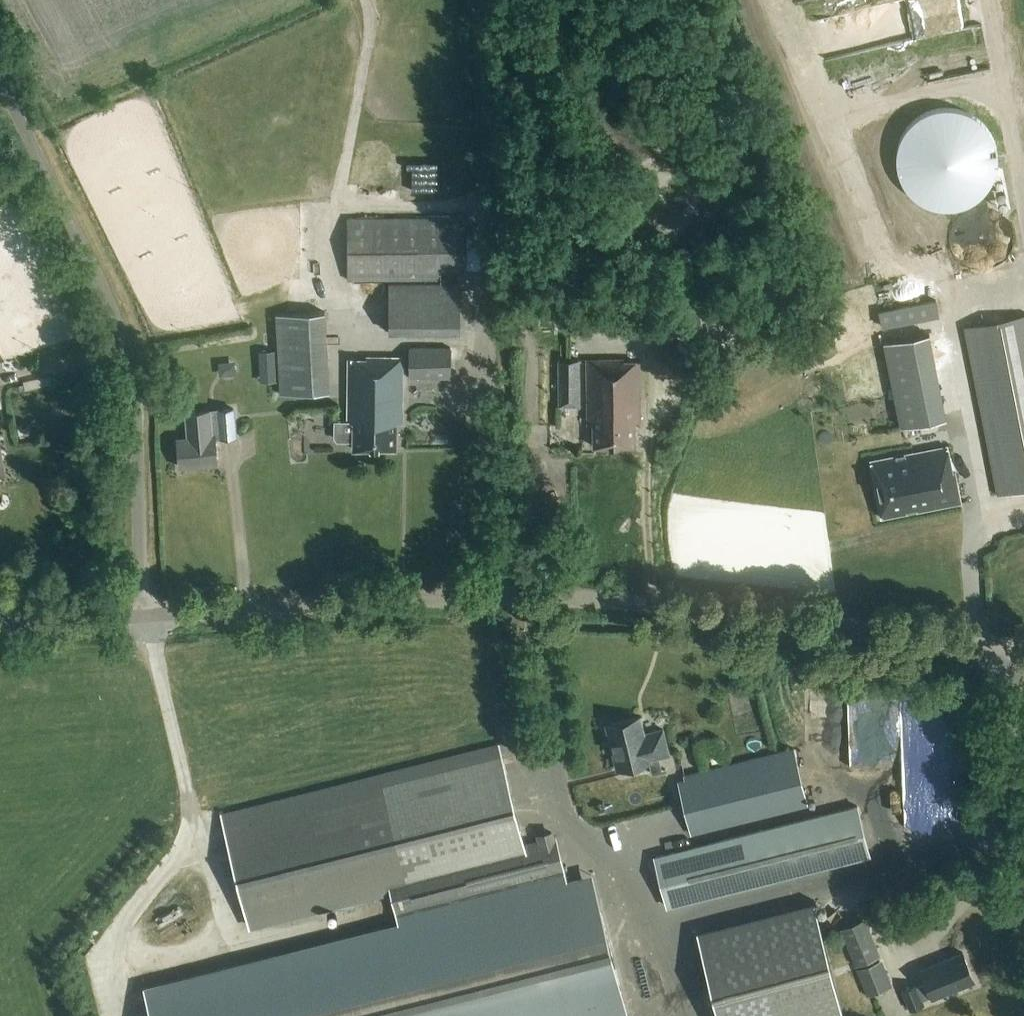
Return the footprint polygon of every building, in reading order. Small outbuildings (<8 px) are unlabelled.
[(932,179),(943,185),(956,188),(969,186),(981,180),(990,171),(996,159),(997,146),(995,133),(989,123),(980,115),(970,109),(958,107),(946,109),(936,114),(927,122),(920,132),(917,144),(918,157),(923,169),(932,179)] [(347,219),(348,280),(441,280),(441,283),(388,284),(388,333),(460,332),(459,281),(465,281),(464,218),(347,219)] [(877,313),(880,329),(938,317),(935,301),(877,313)] [(275,315),(276,320),(280,395),(329,392),(324,312),(275,315)] [(1023,490),(1023,316),(966,328),(998,495),(1023,490)] [(578,332),(611,331),(610,320),(578,321),(578,332)] [(929,334),(884,342),(901,427),(945,418),(929,334)] [(450,378),(450,350),(410,350),(410,378),(450,378)] [(346,359),(347,422),(334,422),(334,436),(336,441),(353,441),(353,450),(396,449),(395,423),(403,422),(402,357),(364,357),(364,359),(346,359)] [(593,447),(634,447),(634,422),(640,422),(639,362),(622,362),(622,360),(587,360),(587,425),(593,425),(593,447)] [(578,408),(578,361),(557,361),(557,408),(578,408)] [(185,413),(188,438),(176,439),(179,467),(217,464),(215,438),(235,436),(233,409),(185,413)] [(896,456),(870,461),(881,518),(907,513),(907,510),(916,508),(916,512),(960,503),(954,473),(952,473),(949,458),(914,465),(912,456),(914,456),(913,453),(904,455),(904,458),(897,459),(896,456)] [(650,762),(650,759),(669,755),(662,730),(644,734),(639,717),(605,725),(616,770),(650,762)] [(143,988),(150,1015),(627,1015),(591,876),(565,883),(553,837),(521,845),(497,748),(222,818),(249,926),(388,891),(397,925),(143,988)] [(684,780),(679,781),(692,835),(803,808),(809,806),(795,749),(789,750),(683,776),(684,780)] [(869,855),(859,816),(856,804),(652,856),(665,907),(869,855)] [(814,903),(696,933),(717,1015),(843,1015),(814,903)] [(838,930),(854,967),(879,957),(864,919),(838,930)] [(973,981),(962,953),(920,970),(926,985),(917,989),(916,985),(902,991),(909,1010),(924,1004),(921,999),(930,995),(931,998),(973,981)] [(865,997),(892,986),(881,959),(855,970),(865,997)]
